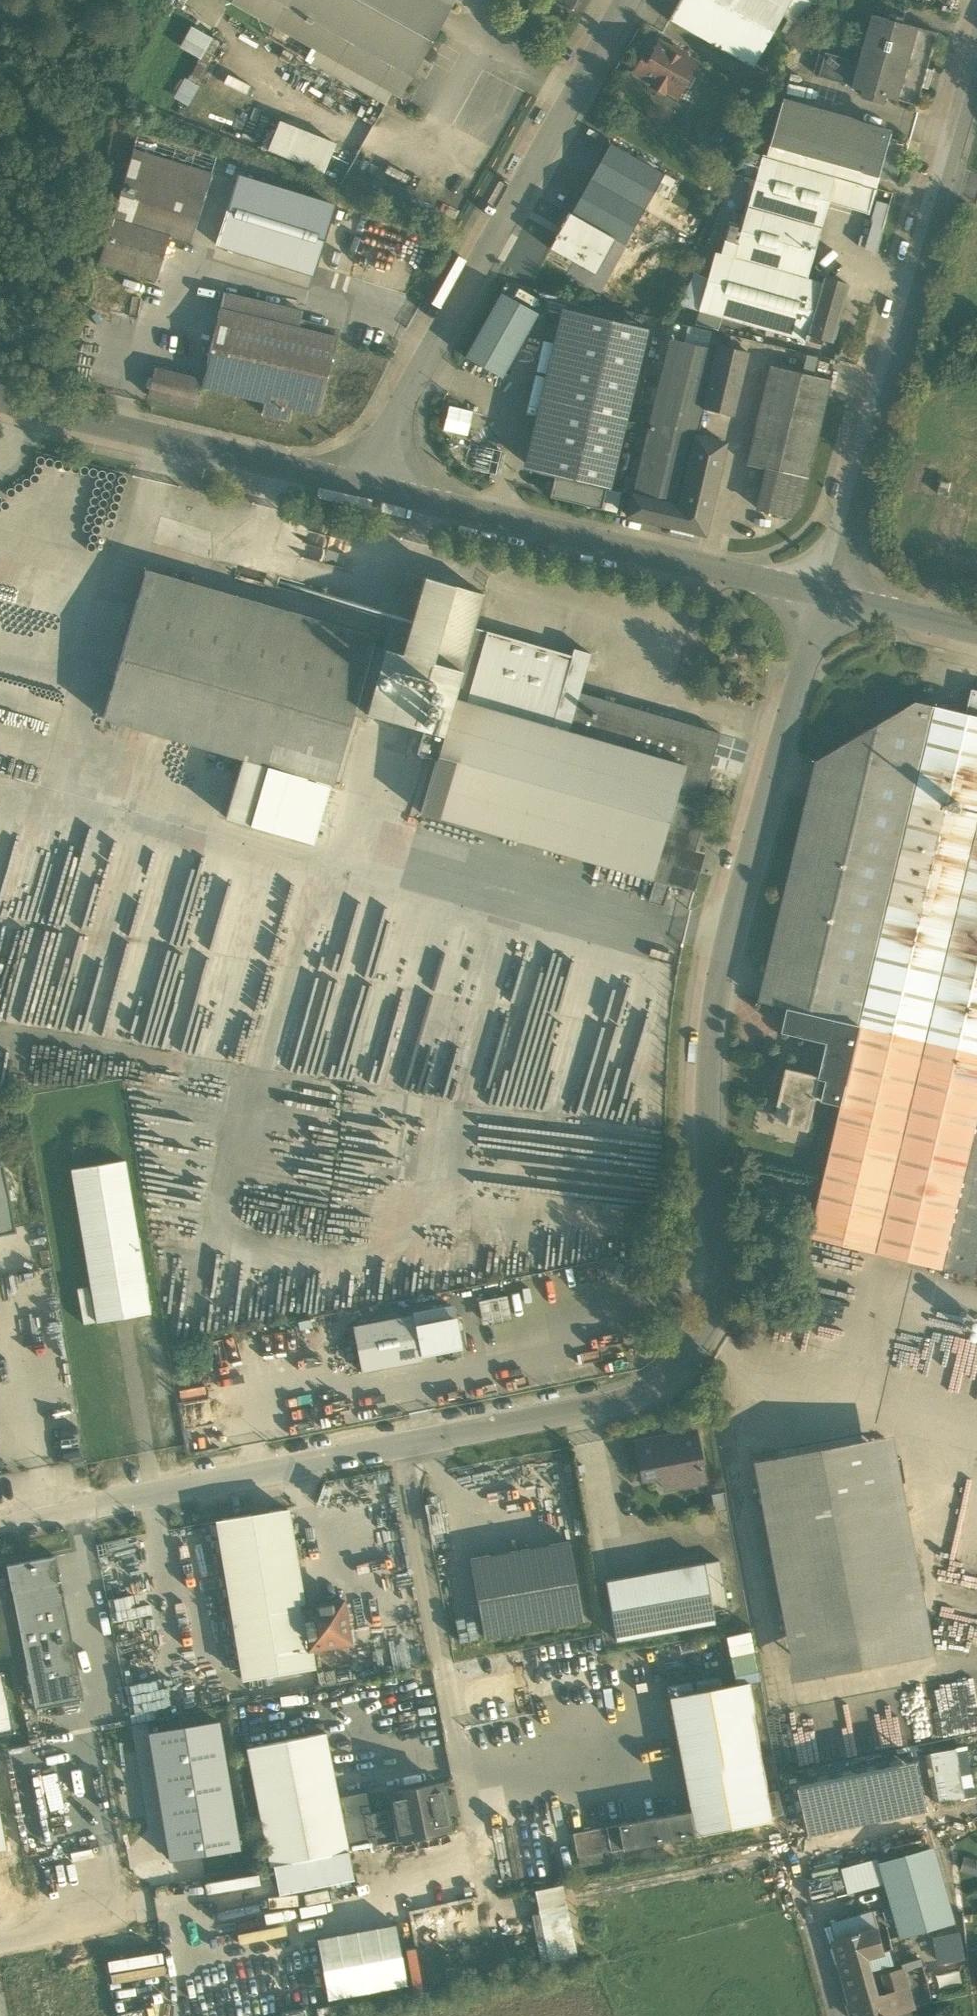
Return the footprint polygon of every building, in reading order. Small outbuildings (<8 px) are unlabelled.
[(231,3),(315,50),(309,61),(385,104),(391,93),(400,98),(455,0),(232,0),(231,3)] [(676,8),(760,54),(781,16),(784,12),(790,0),(680,0),(676,8)] [(805,0),(790,0),(784,12),(801,21),(810,3),(805,0)] [(760,54),(676,8),(669,20),(753,67),(760,54)] [(799,26),(801,21),(784,12),(781,16),(799,26)] [(887,96),(918,105),(939,33),(903,23),(904,18),(893,14),(891,20),(875,15),(860,68),(854,86),(854,87),(866,90),(864,97),(885,103),(887,96)] [(189,25),(177,47),(198,59),(199,60),(212,38),(189,25)] [(198,59),(187,79),(195,83),(219,42),(212,38),(199,60),(198,59)] [(665,89),(677,96),(694,65),(683,58),(684,57),(680,53),(676,51),(671,49),(670,51),(658,44),(651,56),(647,54),(642,55),(640,58),(641,59),(634,72),(653,83),(651,86),(663,93),(665,89)] [(818,76),(843,84),(843,83),(848,64),(849,60),(824,53),(824,55),(818,74),(818,76)] [(813,72),(818,74),(824,55),(818,54),(813,72)] [(843,83),(854,86),(860,68),(848,64),(843,83)] [(187,79),(184,77),(172,98),(187,106),(199,85),(195,83),(187,79)] [(780,102),(767,145),(879,178),(895,182),(906,145),(890,140),(891,135),(780,102)] [(267,152),(323,174),(335,144),(279,122),(267,152)] [(208,167),(212,153),(141,131),(137,145),(208,167)] [(608,145),(588,180),(641,209),(651,191),(662,198),(671,181),(608,145)] [(877,188),(879,178),(767,145),(764,156),(834,176),(877,188)] [(131,148),(111,216),(168,233),(168,234),(189,240),(210,172),(131,148)] [(740,178),(754,181),(761,156),(747,152),(740,178)] [(736,243),(732,257),(806,278),(827,202),(826,202),(834,176),(764,156),(761,155),(761,156),(754,181),(741,227),(736,243)] [(333,205),(238,176),(216,244),(312,274),(333,205)] [(827,202),(870,215),(877,188),(834,176),(826,202),(827,202)] [(622,244),(641,209),(588,180),(569,214),(612,238),(622,244)] [(865,248),(874,251),(888,204),(878,201),(865,248)] [(547,249),(592,274),(612,238),(569,214),(567,213),(547,249)] [(154,279),(168,234),(168,233),(111,216),(97,262),(154,279)] [(724,240),(736,243),(741,227),(729,223),(724,240)] [(724,240),(720,254),(732,257),(736,243),(724,240)] [(715,252),(707,278),(698,310),(720,316),(806,341),(808,335),(823,283),(822,283),(806,278),(732,257),(720,254),(715,252)] [(679,304),(698,310),(707,278),(693,272),(679,304)] [(808,335),(830,342),(832,337),(836,325),(835,325),(847,283),(823,277),(822,283),(823,283),(808,335)] [(222,290),(218,307),(303,328),(305,320),(298,319),(301,310),(222,290)] [(500,292),(464,357),(501,377),(537,313),(500,292)] [(335,336),(303,328),(218,307),(200,379),(198,386),(263,403),(260,414),(286,421),(289,409),(315,416),(335,336)] [(522,468),(537,472),(575,311),(560,307),(522,468)] [(717,330),(720,316),(698,310),(694,324),(717,330)] [(537,472),(554,476),(605,488),(608,489),(647,328),(575,311),(537,472)] [(338,328),(305,320),(303,328),(335,336),(336,336),(338,328)] [(633,493),(632,495),(666,504),(680,507),(697,436),(703,409),(717,350),(715,350),(716,349),(670,338),(636,478),(633,493)] [(703,409),(732,415),(747,352),(717,344),(716,349),(715,350),(717,350),(703,409)] [(747,465),(770,470),(807,479),(830,380),(770,366),(747,465)] [(193,405),(198,386),(200,379),(154,367),(147,394),(193,405)] [(680,507),(666,504),(661,524),(703,534),(725,443),(697,436),(680,507)] [(801,502),(807,479),(770,470),(760,511),(781,516),(785,513),(792,515),(801,502)] [(605,488),(554,476),(549,497),(600,509),(601,508),(600,508),(605,488)] [(622,491),(633,493),(636,478),(626,476),(622,491)] [(938,494),(947,497),(951,483),(941,480),(938,494)] [(620,492),(608,489),(605,488),(600,508),(601,508),(615,512),(620,492)] [(626,516),(661,524),(666,504),(632,495),(631,495),(626,516)] [(102,718),(243,758),(330,784),(333,784),(353,714),(365,718),(366,713),(371,694),(360,690),(373,645),(376,636),(145,570),(102,718)] [(404,572),(382,648),(386,649),(400,603),(415,607),(423,577),(404,572)] [(417,754),(436,760),(474,627),(473,627),(483,594),(423,576),(423,577),(415,607),(400,603),(386,649),(382,648),(373,645),(360,690),(371,694),(366,713),(424,730),(417,754)] [(571,655),(474,627),(436,760),(420,812),(651,879),(673,803),(696,810),(719,733),(579,693),(590,653),(573,648),(571,655)] [(967,713),(976,715),(976,690),(972,689),(967,713)] [(312,843),(330,784),(243,758),(226,817),(250,824),(249,825),(312,843)] [(652,880),(693,892),(699,872),(689,869),(694,851),(705,814),(673,804),(652,880)] [(648,901),(663,905),(668,886),(654,882),(648,901)] [(14,1227),(1,1159),(0,1159),(0,1230),(14,1227)] [(90,1284),(96,1322),(150,1313),(124,1160),(71,1169),(90,1284)] [(82,1324),(96,1322),(90,1284),(76,1287),(82,1324)] [(507,1295),(478,1300),(482,1324),(511,1319),(507,1295)] [(433,1350),(442,1349),(460,1345),(453,1306),(413,1314),(421,1353),(433,1350)] [(422,1360),(421,1353),(413,1314),(352,1326),(361,1372),(422,1360)] [(463,1357),(460,1345),(442,1349),(444,1361),(463,1357)] [(442,1349),(433,1350),(436,1362),(444,1361),(442,1349)] [(695,1431),(635,1442),(642,1478),(662,1475),(678,1472),(681,1486),(704,1482),(695,1431)] [(886,1432),(741,1455),(776,1675),(921,1652),(886,1432)] [(665,1489),(681,1486),(678,1472),(662,1475),(665,1489)] [(217,1520),(244,1680),(312,1668),(309,1648),(302,1607),(286,1508),(217,1520)] [(470,1559),(484,1637),(583,1620),(569,1541),(470,1559)] [(54,1555),(6,1565),(11,1589),(59,1579),(54,1555)] [(720,1560),(704,1563),(713,1611),(728,1608),(720,1560)] [(715,1623),(713,1611),(704,1563),(605,1581),(615,1640),(715,1623)] [(59,1579),(11,1589),(35,1708),(83,1698),(59,1579)] [(302,1607),(309,1648),(349,1642),(342,1600),(302,1607)] [(750,1630),(726,1634),(733,1672),(756,1668),(750,1630)] [(709,1677),(733,1672),(726,1634),(703,1638),(709,1677)] [(684,1681),(709,1677),(703,1638),(678,1642),(684,1681)] [(0,1672),(0,1734),(14,1731),(3,1672),(0,1672)] [(669,1697),(691,1811),(695,1835),(774,1820),(748,1682),(669,1697)] [(218,1721),(149,1732),(170,1859),(238,1848),(218,1721)] [(247,1748),(270,1866),(273,1865),(348,1850),(338,1798),(325,1732),(247,1748)] [(965,1746),(956,1748),(964,1797),(973,1796),(965,1746)] [(956,1748),(931,1752),(938,1801),(964,1797),(956,1748)] [(938,1801),(931,1752),(925,1753),(932,1802),(938,1801)] [(800,1787),(810,1834),(929,1809),(918,1761),(800,1787)] [(395,1816),(400,1840),(448,1830),(445,1815),(441,1797),(439,1783),(391,1792),(395,1816)] [(338,1798),(348,1850),(376,1844),(370,1813),(366,1793),(338,1798)] [(441,1797),(445,1815),(457,1813),(453,1795),(441,1797)] [(376,1844),(376,1845),(400,1840),(395,1816),(390,1817),(389,1809),(370,1813),(376,1844)] [(610,1851),(695,1835),(691,1811),(606,1827),(610,1851)] [(610,1851),(606,1827),(572,1833),(577,1856),(610,1851)] [(348,1850),(273,1865),(279,1894),(354,1879),(348,1850)] [(884,1864),(904,1934),(952,1920),(932,1850),(884,1864)] [(965,1856),(960,1871),(976,1876),(976,1859),(965,1856)] [(878,1861),(843,1870),(848,1892),(884,1883),(878,1861)] [(808,1879),(814,1901),(848,1892),(843,1870),(808,1879)] [(576,1955),(562,1885),(534,1890),(548,1961),(576,1955)] [(830,1921),(836,1941),(879,1929),(873,1909),(830,1921)] [(395,1923),(316,1938),(328,1999),(406,1984),(395,1923)] [(879,1929),(885,1951),(894,1949),(887,1926),(879,1929)] [(854,2015),(883,2015),(884,2015),(898,2012),(898,2011),(908,2008),(914,2007),(903,1970),(885,1975),(890,1994),(879,1997),(871,1972),(867,1956),(885,1951),(879,1929),(836,1941),(854,2004),(851,2005),(854,2015)] [(960,1931),(933,1936),(939,1963),(966,1958),(960,1931)] [(867,1956),(871,1972),(889,1966),(885,1951),(867,1956)]
